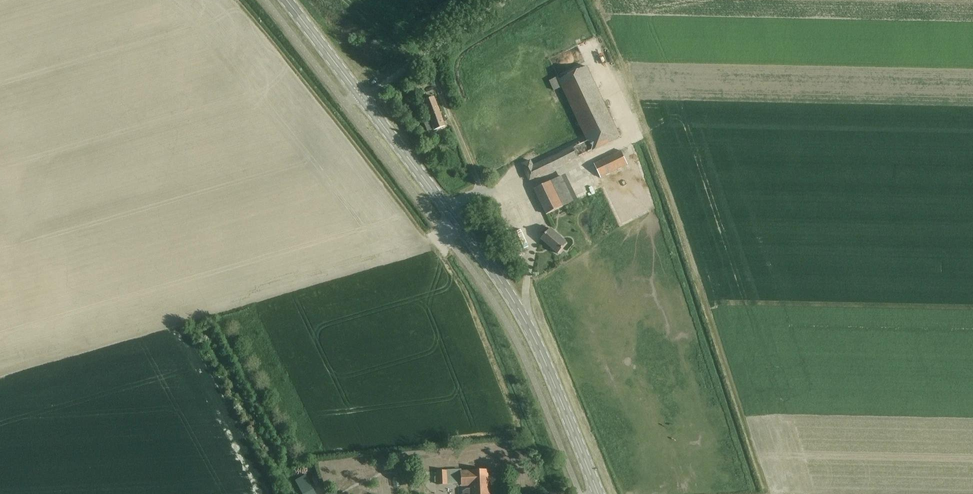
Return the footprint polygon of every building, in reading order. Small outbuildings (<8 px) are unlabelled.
[(530,180),(621,138),(588,67),(559,80),(587,141),(536,165),(534,160),(523,165),(530,180)] [(418,78),(422,86),(428,83),(420,70),(411,76),(413,81),(418,78)] [(422,101),(428,118),(422,120),(427,132),(432,129),(433,131),(443,127),(433,97),(422,101)] [(601,178),(628,165),(621,152),(595,165),(601,178)] [(512,173),(523,165),(519,160),(508,168),(512,173)] [(547,214),(573,202),(561,177),(535,189),(547,214)] [(558,254),(568,244),(551,229),(541,239),(558,254)] [(457,480),(457,465),(446,465),(447,481),(457,480)] [(446,471),(437,472),(437,485),(447,484),(446,471)] [(461,472),(462,484),(462,485),(470,485),(470,489),(465,490),(463,493),(488,493),(487,471),(469,472),(461,472)]
